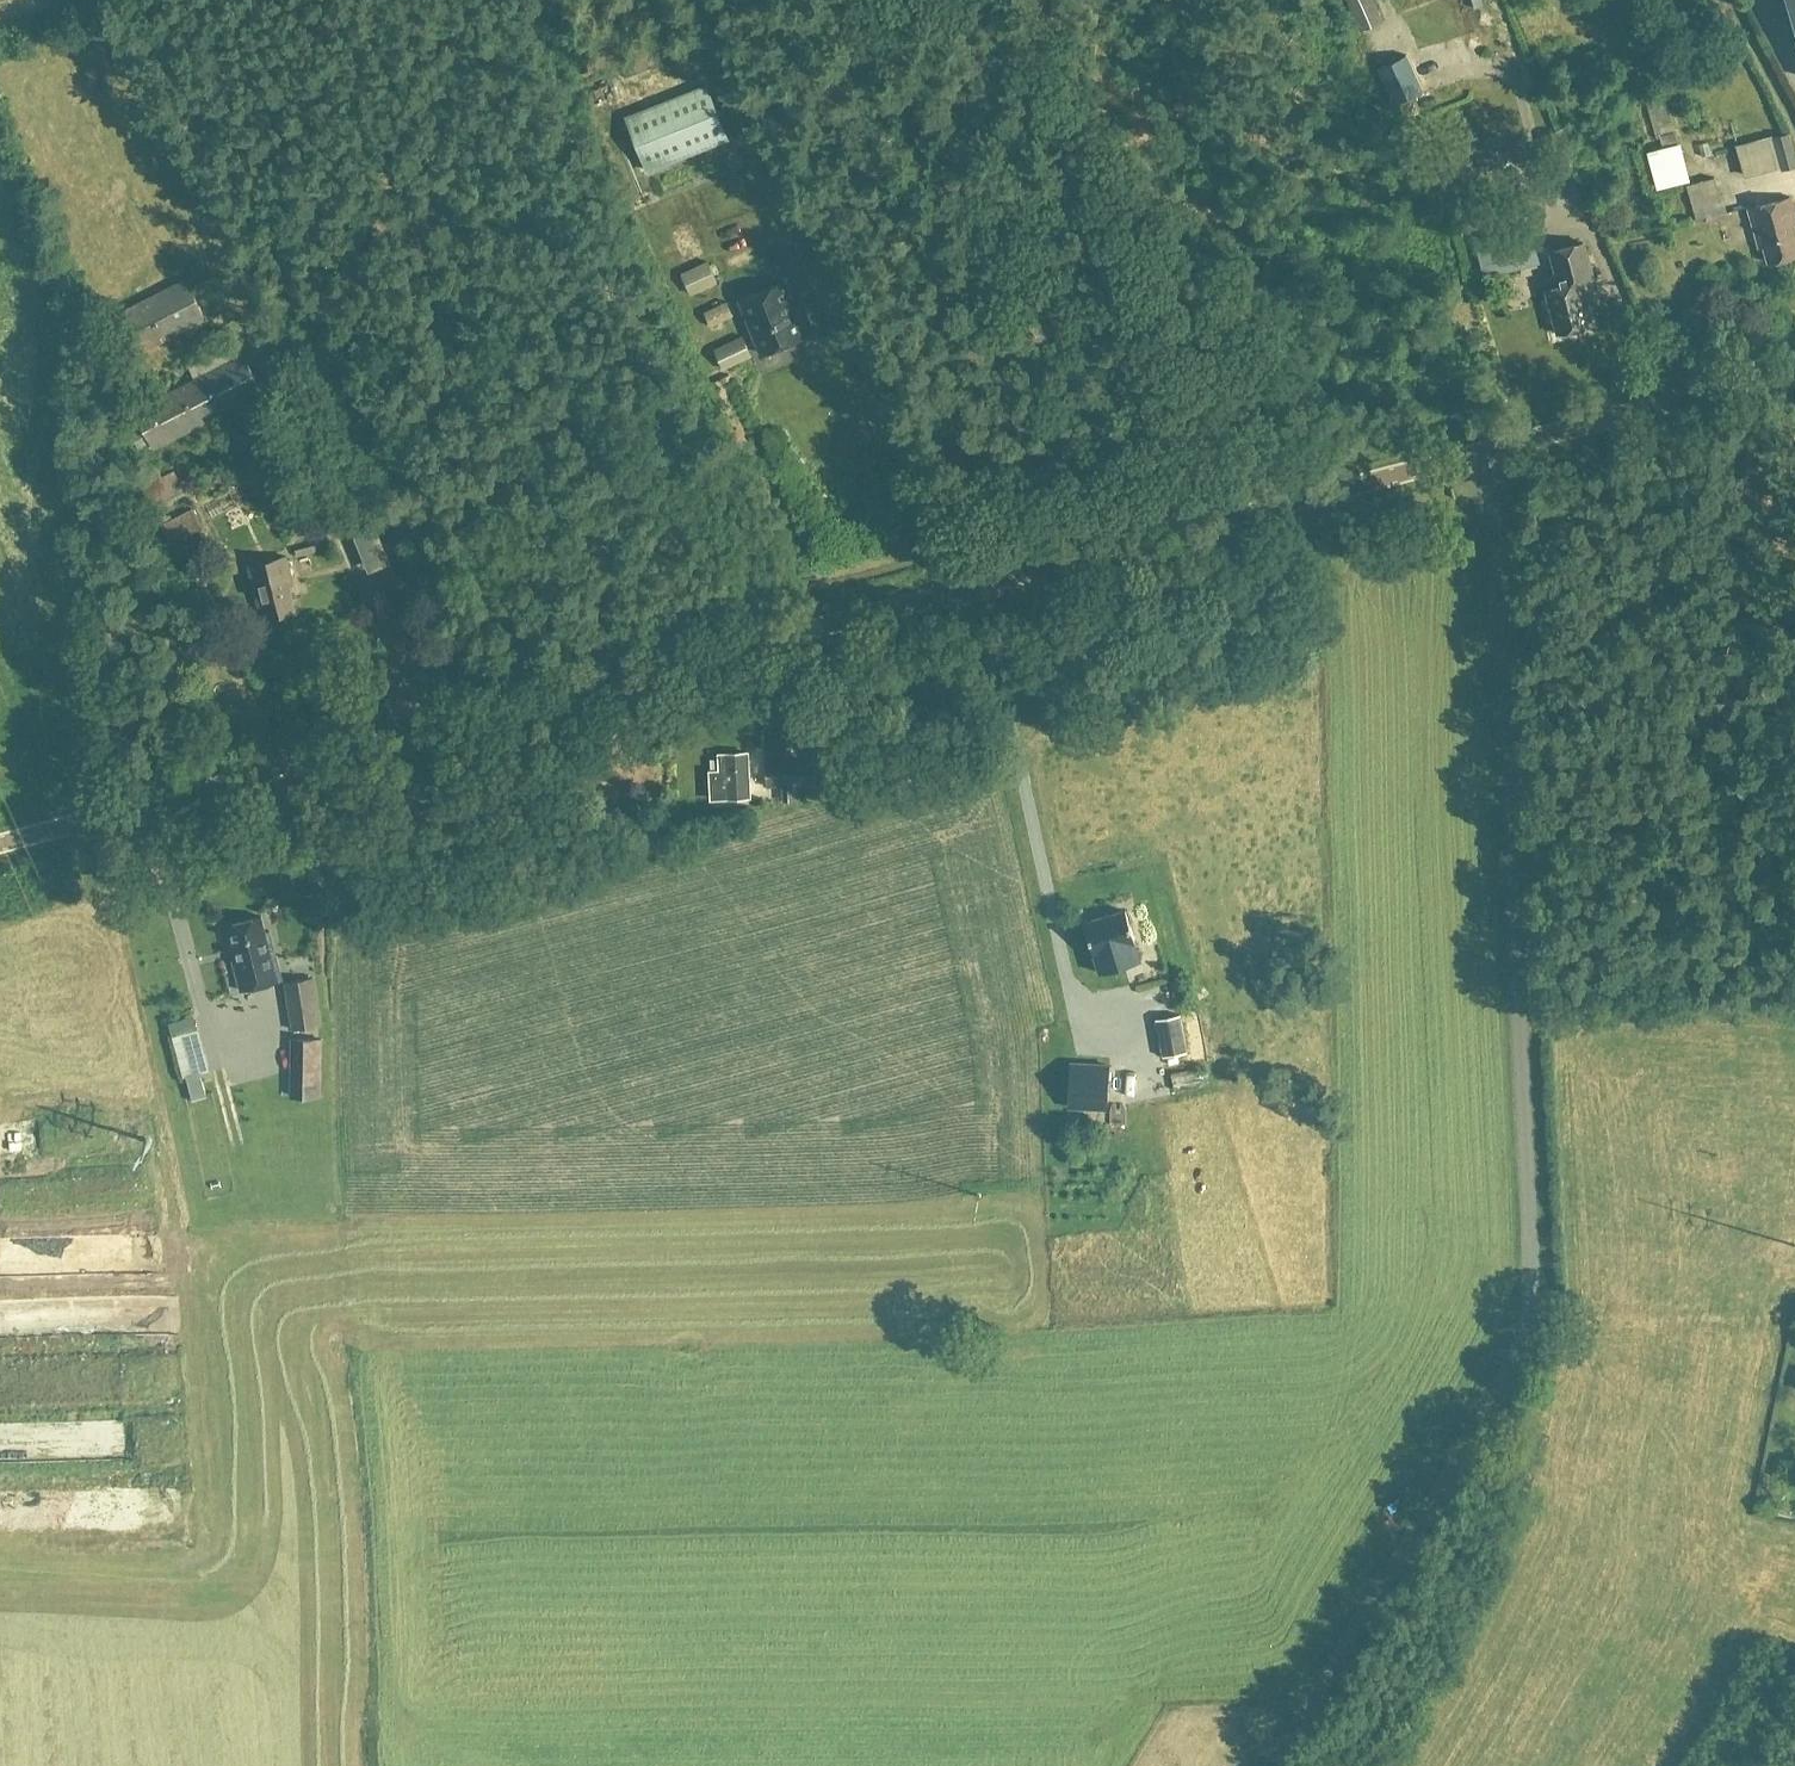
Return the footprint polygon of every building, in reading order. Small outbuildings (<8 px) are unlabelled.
[(1374,0),(1346,0),(1360,32),(1383,22),(1374,0)] [(1794,37),(1794,0),(1783,0),(1794,37)] [(1406,52),(1378,64),(1395,102),(1423,89),(1406,52)] [(627,117),(648,171),(729,139),(708,86),(627,117)] [(1781,171),(1794,168),(1794,150),(1791,134),(1772,138),(1781,171)] [(1760,174),(1752,142),(1735,146),(1744,178),(1760,174)] [(1692,206),(1721,198),(1715,178),(1687,186),(1692,206)] [(1705,203),(1712,227),(1738,220),(1731,196),(1705,203)] [(1758,249),(1764,247),(1769,264),(1794,257),(1794,229),(1794,225),(1794,209),(1792,197),(1747,210),(1758,249)] [(1529,226),(1474,240),(1484,278),(1538,264),(1529,226)] [(1592,327),(1581,284),(1593,281),(1584,244),(1552,252),(1561,287),(1547,290),(1559,336),(1592,327)] [(718,283),(707,261),(681,274),(691,297),(718,283)] [(120,344),(129,340),(137,355),(205,319),(185,281),(117,317),(120,324),(111,329),(120,344)] [(740,301),(762,354),(806,336),(797,314),(794,315),(790,304),(793,303),(785,283),(740,301)] [(727,301),(704,313),(711,326),(733,314),(727,301)] [(743,337),(717,349),(725,367),(751,355),(743,337)] [(138,448),(152,441),(156,448),(263,393),(244,356),(137,410),(144,425),(130,432),(138,448)] [(138,477),(153,509),(184,494),(174,471),(162,477),(157,467),(138,477)] [(194,509),(160,524),(171,546),(205,530),(194,509)] [(200,603),(201,602),(213,597),(195,557),(182,563),(200,603)] [(286,557),(248,567),(259,607),(264,605),(267,620),(296,613),(288,586),(293,584),(286,557)] [(719,771),(709,772),(710,800),(750,799),(748,753),(719,754),(719,771)] [(766,765),(768,788),(813,785),(812,762),(766,765)] [(1124,910),(1085,923),(1084,923),(1094,955),(1094,954),(1100,973),(1140,960),(1135,942),(1125,910),(1124,910)] [(227,925),(236,960),(232,961),(240,991),(282,980),(269,931),(265,932),(261,916),(227,925)] [(293,1031),(322,1026),(314,978),(285,983),(293,1031)] [(1162,1057),(1187,1052),(1181,1015),(1155,1019),(1162,1057)] [(179,1033),(192,1073),(212,1066),(199,1026),(179,1033)] [(299,1051),(324,1049),(322,1033),(297,1035),(299,1051)] [(1105,1113),(1107,1099),(1109,1068),(1071,1065),(1069,1097),(1072,1097),(1071,1111),(1105,1113)] [(80,1417),(60,1417),(59,1398),(0,1400),(0,1426),(6,1426),(7,1442),(43,1441),(44,1457),(82,1455),(80,1417)]
